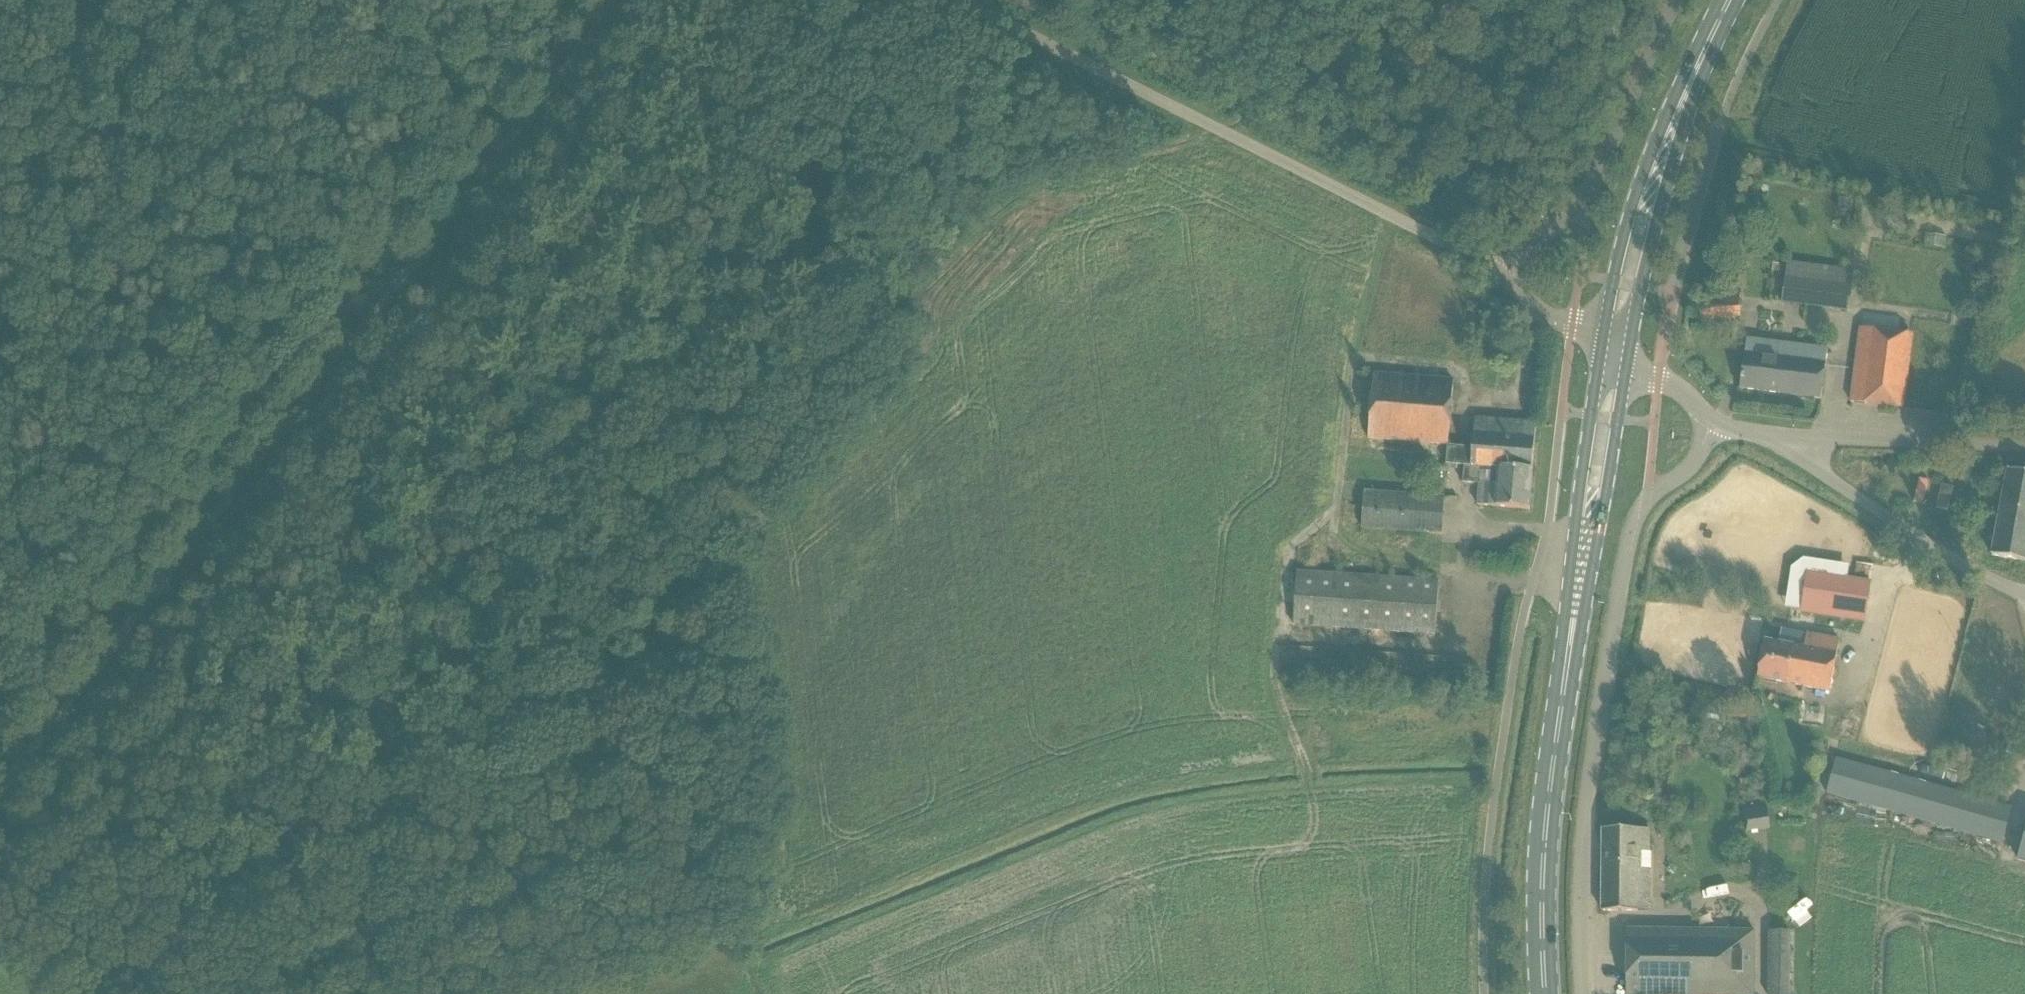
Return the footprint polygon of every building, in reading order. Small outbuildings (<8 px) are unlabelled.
[(1787,263),(1782,303),(1847,311),(1849,291),(1852,271),(1787,263)] [(1740,297),(1720,297),(1700,298),(1700,316),(1740,315),(1740,297)] [(1902,409),(1904,393),(1911,335),(1908,335),(1907,334),(1874,330),(1868,329),(1860,328),(1853,383),(1850,403),(1902,409)] [(1740,389),(1821,399),(1827,350),(1789,346),(1745,340),(1740,389)] [(1372,395),(1368,439),(1385,441),(1412,443),(1414,443),(1447,446),(1448,446),(1454,381),(1374,375),(1372,395)] [(1447,446),(1446,464),(1464,466),(1462,483),(1479,485),(1477,505),(1509,508),(1529,510),(1536,423),(1475,418),(1472,448),(1448,446),(1447,446)] [(2024,562),(2024,473),(2007,469),(1991,556),(2024,562)] [(1440,534),(1443,499),(1364,492),(1360,528),(1440,534)] [(1293,624),(1375,630),(1434,634),(1438,581),(1378,577),(1297,571),(1293,624)] [(1807,575),(1801,611),(1821,614),(1866,622),(1872,585),(1807,575)] [(1778,643),(1764,641),(1757,678),(1830,691),(1839,640),(1781,629),(1778,643)] [(1826,794),(2001,843),(2011,808),(1836,759),(1826,794)] [(1744,828),(1765,829),(1766,808),(1745,807),(1744,828)] [(1638,912),(1638,903),(1638,852),(1649,852),(1649,829),(1602,829),(1602,911),(1638,912)] [(1720,930),(1627,929),(1626,993),(1753,993),(1754,931),(1720,930)] [(1767,931),(1767,993),(1789,993),(1790,931),(1767,931)]
